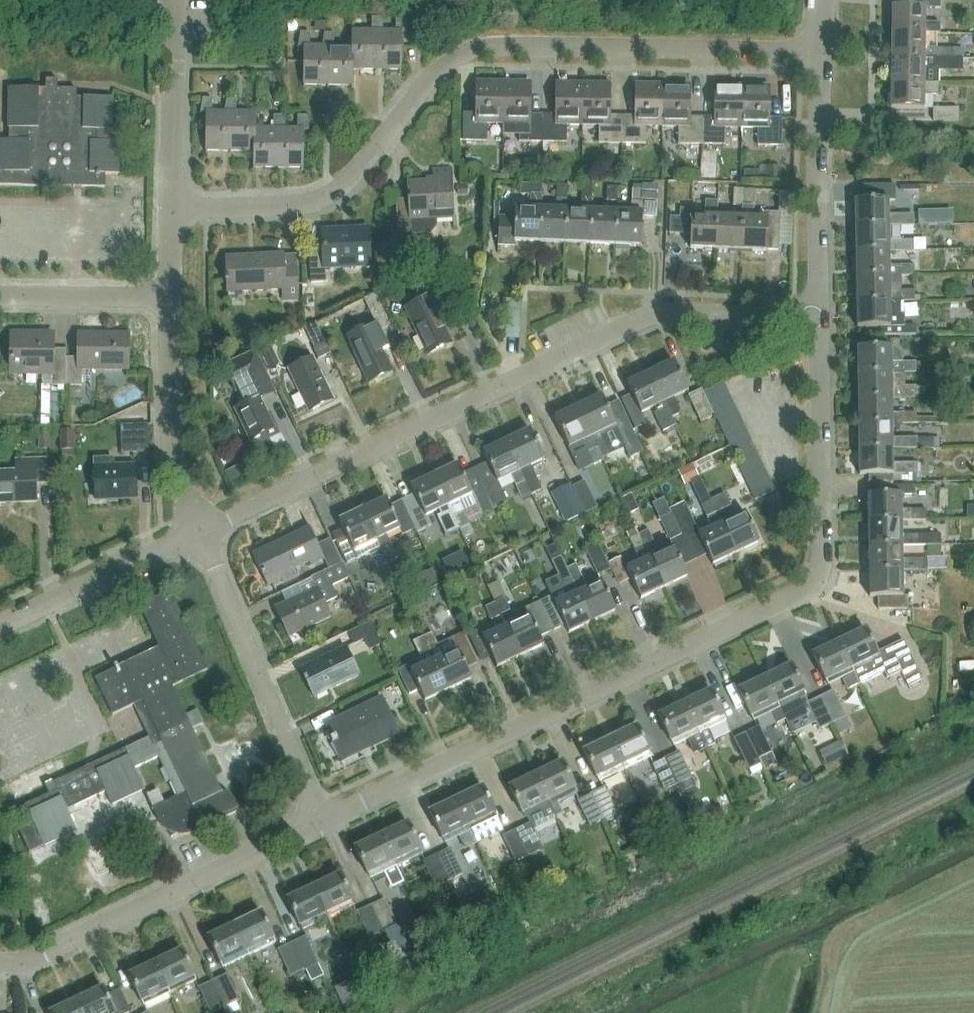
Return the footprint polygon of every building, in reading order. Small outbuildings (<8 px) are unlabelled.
[(890,33),(923,34),(923,32),(939,33),(939,22),(923,22),(924,7),(939,7),(940,0),(905,0),(905,7),(891,7),(890,33)] [(375,70),(376,31),(382,31),(378,19),(370,19),(370,30),(350,30),(350,45),(352,45),(351,70),(352,70),(375,70)] [(395,31),(382,31),(376,31),(375,70),(400,70),(401,33),(407,33),(402,19),(395,19),(395,31)] [(328,45),(319,45),(307,44),(307,33),(299,33),(295,47),(304,47),(303,83),(327,84),(328,45)] [(923,34),(890,33),(890,59),(952,59),(952,49),(923,48),(923,34)] [(319,45),(328,45),(327,84),(352,84),(352,70),(351,70),(352,45),(350,45),(331,45),(331,34),(323,34),(319,45)] [(890,59),(890,84),(922,84),(922,83),(938,84),(938,72),(962,72),(962,60),(952,59),(890,59)] [(56,89),(56,80),(46,80),(46,88),(9,88),(8,140),(0,140),(0,171),(1,172),(1,186),(104,187),(104,175),(119,175),(120,142),(98,141),(98,129),(112,130),(112,98),(76,98),(77,89),(56,89)] [(486,124),(501,124),(502,82),(492,81),(492,86),(475,85),(475,113),(461,112),(461,141),(486,141),(486,124)] [(502,82),(501,124),(502,124),(502,137),(518,137),(518,142),(540,142),(541,114),(528,114),(528,86),(513,86),(513,82),(502,82)] [(541,114),(540,142),(563,143),(564,126),(581,126),(582,83),(571,82),(571,87),(554,87),(554,115),(541,114)] [(582,83),(581,126),(597,126),(597,143),(620,144),(621,115),(607,115),(607,88),(592,87),(592,83),(582,83)] [(922,84),(890,84),(889,108),(922,109),(922,94),(938,94),(938,84),(922,83),(922,84)] [(621,115),(620,144),(644,145),(645,127),(660,127),(661,84),(651,84),(651,89),(634,88),(634,115),(621,115)] [(701,145),(701,116),(686,116),(687,89),(671,89),(671,85),(661,84),(660,127),(677,128),(676,144),(701,145)] [(714,117),(701,116),(701,145),(724,145),(725,128),(739,129),(740,86),(730,85),(730,89),(715,89),(714,117)] [(740,86),(739,129),(757,129),(756,146),(780,147),(780,117),(768,117),(769,90),(751,90),(751,86),(740,86)] [(230,112),(224,112),(212,111),(212,99),(203,99),(200,113),(205,113),(204,149),(229,149),(230,112)] [(224,112),(230,112),(229,149),(253,150),(254,128),(255,128),(255,112),(236,111),(237,100),(227,100),(224,112)] [(933,108),(932,120),(959,121),(959,108),(933,108)] [(255,128),(254,128),(253,150),(252,166),(278,166),(279,128),(286,128),(281,116),(274,115),(273,128),(255,128)] [(286,128),(279,128),(278,166),(303,167),(305,130),(308,130),(306,116),(297,116),(297,129),(286,128)] [(715,166),(702,165),(702,178),(714,179),(715,166)] [(780,168),(766,167),(766,179),(779,180),(780,168)] [(395,201),(396,235),(410,234),(431,233),(437,227),(437,218),(452,218),(450,171),(433,172),(433,184),(407,184),(408,200),(395,201)] [(758,171),(744,171),(744,180),(758,180),(758,171)] [(530,210),(540,210),(541,186),(520,185),(520,197),(530,197),(530,210)] [(853,226),(899,225),(911,224),(911,215),(887,215),(887,200),(893,200),(892,185),(862,186),(862,201),(853,201),(853,226)] [(457,187),(458,195),(468,195),(468,186),(457,187)] [(556,211),(566,212),(567,187),(557,187),(556,211)] [(580,212),(589,212),(592,212),(593,188),(581,188),(580,212)] [(605,213),(616,213),(617,189),(606,188),(605,213)] [(741,206),(741,190),(731,189),(731,206),(740,206),(741,206)] [(631,214),(641,214),(641,217),(655,218),(656,191),(631,190),(631,214)] [(754,190),(743,190),(743,204),(754,204),(754,190)] [(714,217),(715,217),(716,202),(703,201),(703,217),(691,216),(691,210),(677,210),(676,217),(669,217),(669,234),(689,235),(689,249),(713,250),(714,217)] [(739,218),(739,250),(767,251),(767,250),(777,250),(778,213),(765,212),(765,219),(751,218),(752,206),(741,206),(740,206),(740,218),(739,218)] [(539,243),(540,210),(530,210),(514,209),(514,225),(499,225),(499,224),(498,224),(497,247),(514,248),(514,242),(539,243)] [(565,244),(566,212),(556,211),(540,210),(539,243),(565,244)] [(919,212),(919,224),(935,223),(935,211),(919,212)] [(589,212),(580,212),(566,212),(565,244),(589,245),(589,212)] [(614,246),(616,213),(605,213),(592,212),(589,212),(589,245),(614,246)] [(639,247),(641,217),(641,214),(631,214),(616,213),(614,246),(639,247)] [(739,250),(739,218),(715,217),(714,217),(713,250),(739,250)] [(899,239),(899,225),(853,226),(854,251),(888,250),(912,249),(912,239),(899,239)] [(367,241),(367,230),(322,232),(323,248),(309,248),(310,281),(325,281),(324,266),(369,264),(367,241)] [(380,230),(367,230),(367,241),(380,240),(380,230)] [(888,250),(854,251),(854,277),(889,276),(888,274),(912,274),(912,264),(888,264),(888,250)] [(226,292),(282,289),(283,299),(297,298),(295,256),(283,257),(283,255),(225,258),(225,262),(223,262),(221,267),(223,272),(226,272),(226,292)] [(423,271),(434,293),(439,290),(445,287),(434,266),(423,271)] [(889,276),(854,277),(855,301),(889,300),(901,300),(912,300),(912,289),(901,289),(901,276),(889,276)] [(439,290),(434,293),(403,308),(426,354),(451,342),(444,327),(455,321),(439,290)] [(387,318),(375,293),(363,299),(375,323),(387,318)] [(855,328),(879,327),(879,333),(881,335),(914,335),(914,326),(902,326),(901,300),(889,300),(855,301),(855,328)] [(509,338),(521,338),(521,304),(509,303),(509,338)] [(296,315),(284,320),(289,333),(301,328),(296,315)] [(330,352),(326,345),(327,345),(315,323),(305,329),(313,345),(315,349),(313,350),(318,358),(330,352)] [(352,352),(367,383),(392,371),(377,340),(376,340),(368,325),(345,336),(352,352)] [(52,387),(66,387),(65,359),(53,359),(53,335),(10,333),(11,344),(10,370),(38,370),(38,374),(42,374),(42,387),(52,387)] [(78,335),(78,345),(78,359),(65,359),(66,387),(82,387),(82,369),(128,369),(128,336),(78,335)] [(893,347),(890,347),(856,347),(856,372),(901,372),(914,372),(914,362),(901,362),(901,359),(898,352),(896,349),(893,347)] [(260,400),(275,393),(255,351),(223,367),(235,392),(238,390),(245,405),(234,411),(248,440),(274,428),(260,400)] [(263,362),(267,370),(279,364),(275,356),(263,362)] [(332,400),(312,357),(288,369),(308,412),(332,400)] [(650,373),(672,419),(679,416),(680,412),(673,399),(687,392),(673,362),(650,373)] [(901,372),(856,372),(856,397),(890,397),(914,397),(914,386),(901,386),(901,372)] [(672,419),(650,373),(626,385),(631,394),(620,399),(634,429),(644,424),(640,415),(654,408),(657,414),(654,415),(662,434),(676,428),(672,419)] [(702,391),(708,403),(727,393),(722,382),(702,391)] [(708,403),(702,391),(701,390),(688,396),(700,422),(714,415),(713,413),(708,403)] [(708,403),(713,413),(732,404),(727,393),(708,403)] [(578,407),(603,459),(612,454),(606,443),(607,443),(602,432),(615,426),(630,458),(642,452),(622,410),(611,415),(602,395),(578,407)] [(857,423),(891,422),(914,422),(914,418),(914,412),(891,412),(890,397),(856,397),(857,423)] [(732,404),(713,413),(714,415),(718,424),(738,415),(732,404)] [(603,459),(578,407),(556,417),(570,447),(583,441),(594,465),(603,460),(603,459)] [(738,415),(718,424),(723,435),(743,425),(738,415)] [(891,422),(857,423),(857,447),(891,447),(914,447),(914,436),(891,437),(891,422)] [(149,453),(147,424),(120,425),(121,454),(149,453)] [(743,425),(723,435),(728,446),(748,437),(743,425)] [(60,430),(60,451),(75,451),(75,430),(60,430)] [(529,430),(506,441),(520,471),(531,495),(542,489),(531,466),(544,460),(529,430)] [(38,432),(39,450),(55,449),(54,431),(38,432)] [(748,437),(728,446),(733,457),(753,447),(748,437)] [(531,495),(524,481),(520,471),(506,441),(483,452),(488,464),(474,471),(493,510),(507,502),(503,493),(504,493),(498,481),(510,475),(522,499),(531,495)] [(758,458),(753,447),(733,457),(739,468),(758,458)] [(891,447),(857,447),(857,474),(914,473),(914,461),(891,462),(891,447)] [(135,467),(114,467),(114,458),(95,458),(96,499),(136,498),(135,467)] [(758,458),(739,468),(744,478),(763,469),(758,458)] [(37,502),(36,485),(49,484),(47,460),(16,461),(16,472),(0,473),(0,504),(37,502)] [(433,476),(459,530),(469,525),(464,515),(479,507),(484,518),(494,513),(493,510),(488,500),(474,471),(463,476),(457,464),(433,476)] [(692,464),(677,471),(681,480),(697,473),(692,464)] [(749,490),(769,480),(763,469),(744,478),(749,490)] [(446,536),(459,530),(433,476),(411,486),(414,494),(402,500),(415,528),(416,530),(430,524),(426,516),(439,510),(442,515),(437,517),(446,536)] [(597,508),(584,480),(571,486),(584,514),(597,508)] [(774,491),(769,480),(749,490),(754,500),(774,491)] [(570,483),(552,491),(566,522),(584,514),(571,486),(570,483)] [(867,494),(867,521),(900,520),(911,520),(911,509),(900,510),(900,495),(914,495),(913,485),(890,485),(891,494),(867,494)] [(631,494),(621,499),(629,514),(639,510),(631,494)] [(711,500),(736,553),(758,543),(744,512),(731,518),(720,496),(711,500)] [(402,534),(415,528),(402,500),(389,506),(385,499),(362,510),(387,563),(397,559),(384,535),(399,528),(402,534)] [(736,553),(711,500),(700,505),(710,528),(698,533),(713,564),(736,553)] [(669,511),(670,514),(681,537),(696,530),(684,504),(669,511)] [(926,520),(926,509),(911,509),(911,520),(926,520)] [(340,520),(344,528),(333,533),(348,564),(368,554),(373,555),(384,579),(393,575),(387,563),(362,510),(340,520)] [(681,537),(670,514),(660,519),(670,542),(681,537)] [(868,546),(901,546),(926,545),(940,544),(940,534),(901,535),(900,520),(867,521),(868,546)] [(265,584),(276,579),(278,582),(293,575),(290,568),(305,562),(306,565),(323,557),(328,568),(341,562),(330,538),(317,544),(309,526),(250,553),(265,584)] [(638,534),(649,557),(664,588),(686,577),(672,547),(659,552),(648,529),(638,534)] [(664,588),(649,557),(638,534),(629,538),(639,562),(625,568),(640,599),(664,588)] [(609,569),(596,541),(584,547),(597,575),(609,569)] [(568,633),(591,622),(565,569),(554,545),(546,549),(558,576),(545,582),(551,596),(539,601),(553,630),(564,625),(568,633)] [(901,546),(868,546),(868,571),(902,572),(927,571),(926,560),(901,560),(901,546)] [(620,557),(609,562),(619,584),(630,579),(620,557)] [(275,607),(288,637),(331,617),(324,603),(337,597),(331,585),(348,577),(342,562),(311,576),(313,580),(301,586),(304,593),(275,607)] [(574,564),(565,569),(591,622),(614,611),(600,581),(586,588),(574,564)] [(432,569),(420,575),(426,588),(438,582),(432,569)] [(902,572),(868,571),(869,597),(876,596),(876,608),(907,608),(906,595),(903,597),(902,572)] [(60,760),(7,784),(14,799),(43,785),(47,795),(28,804),(32,812),(27,814),(30,821),(17,827),(29,852),(44,845),(44,847),(76,832),(66,811),(74,807),(81,821),(92,816),(85,802),(106,792),(112,806),(145,790),(135,769),(159,757),(154,747),(169,740),(167,736),(190,726),(192,729),(203,723),(197,710),(185,716),(172,688),(207,671),(169,590),(139,604),(160,647),(96,678),(113,715),(135,705),(150,736),(51,783),(50,781),(66,774),(60,760)] [(505,626),(520,656),(542,645),(538,637),(549,632),(536,603),(524,609),(527,616),(514,622),(503,599),(495,603),(500,615),(505,626)] [(500,615),(495,603),(485,608),(491,620),(500,615)] [(380,645),(369,622),(347,633),(353,645),(364,640),(369,651),(380,645)] [(520,656),(505,626),(482,637),(479,630),(468,635),(480,660),(490,655),(496,667),(520,656)] [(864,629),(839,641),(860,683),(883,672),(886,677),(885,677),(886,678),(900,671),(907,686),(921,679),(909,653),(895,660),(889,647),(876,653),(864,629)] [(462,634),(437,645),(431,633),(422,637),(447,690),(470,680),(465,669),(476,664),(462,634)] [(447,690),(422,637),(412,642),(423,665),(410,671),(407,666),(397,670),(408,694),(419,689),(424,701),(447,690)] [(846,690),(860,683),(839,641),(811,654),(824,681),(825,680),(827,684),(841,678),(846,690)] [(358,675),(345,647),(300,669),(313,697),(358,675)] [(807,703),(804,696),(789,665),(764,677),(779,707),(785,720),(808,709),(817,729),(831,723),(819,697),(807,703)] [(785,720),(779,707),(764,677),(736,691),(751,721),(771,711),(777,724),(785,720)] [(708,690),(684,702),(706,747),(714,743),(707,729),(724,721),(708,690)] [(819,697),(831,723),(845,717),(833,691),(819,697)] [(394,732),(379,702),(328,726),(343,757),(394,732)] [(694,753),(706,747),(684,702),(658,715),(672,745),(686,738),(694,753)] [(149,793),(146,795),(157,820),(159,822),(160,825),(162,827),(164,829),(166,830),(169,832),(171,838),(177,835),(180,835),(183,835),(186,835),(189,834),(192,834),(194,833),(243,810),(243,809),(242,809),(226,791),(222,793),(192,729),(190,726),(167,736),(169,740),(154,747),(159,757),(177,797),(153,808),(147,795),(149,794),(149,793)] [(609,739),(624,769),(649,756),(635,727),(609,739)] [(758,727),(745,733),(757,758),(770,752),(758,727)] [(760,765),(757,758),(745,733),(733,739),(747,770),(750,769),(752,774),(762,770),(760,765)] [(624,769),(609,739),(581,753),(596,782),(624,769)] [(833,744),(835,749),(840,759),(847,755),(843,746),(840,741),(833,744)] [(677,751),(664,758),(676,784),(690,777),(677,751)] [(676,784),(664,758),(650,765),(662,791),(676,784)] [(533,775),(549,805),(574,793),(559,762),(533,775)] [(556,820),(549,805),(533,775),(506,788),(521,819),(524,817),(525,819),(526,818),(529,824),(532,831),(556,820)] [(481,788),(454,801),(475,844),(500,832),(494,819),(495,819),(493,815),(493,814),(481,788)] [(590,794),(602,820),(615,813),(603,788),(590,794)] [(602,820),(590,794),(576,801),(588,827),(602,820)] [(475,844),(454,801),(428,814),(440,840),(441,840),(443,844),(458,837),(464,850),(475,844)] [(406,824),(380,836),(394,867),(420,854),(406,824)] [(529,824),(515,830),(528,857),(541,850),(532,831),(529,824)] [(528,857),(515,830),(502,836),(514,863),(528,857)] [(380,836),(353,849),(368,879),(384,872),(391,887),(402,882),(394,867),(380,836)] [(448,849),(435,856),(448,881),(461,875),(448,849)] [(448,881),(435,856),(421,862),(433,888),(448,881)] [(339,875),(314,887),(329,917),(353,906),(339,875)] [(329,917),(314,887),(287,900),(301,931),(329,917)] [(384,900),(370,906),(382,932),(396,926),(384,900)] [(382,932),(370,906),(356,912),(368,939),(382,932)] [(260,912),(234,925),(249,955),(275,943),(260,912)] [(249,955),(234,925),(207,938),(222,968),(249,955)] [(305,937),(291,944),(304,970),(318,963),(305,937)] [(304,970),(291,944),(276,951),(290,977),(304,970)] [(180,950),(154,962),(170,993),(195,981),(180,950)] [(170,993),(154,962),(128,975),(143,1006),(170,993)] [(226,975),(212,982),(225,1008),(238,1002),(226,975)] [(365,998),(356,978),(334,988),(343,1008),(365,998)] [(212,982),(198,989),(209,1012),(215,1012),(225,1008),(212,982)] [(76,1000),(76,1001),(82,1012),(129,1012),(130,1012),(119,990),(106,996),(103,988),(86,996),(77,1000),(76,1000)] [(50,1012),(82,1012),(76,1001),(76,1000),(75,1000),(76,1001),(66,1006),(50,1012)]
